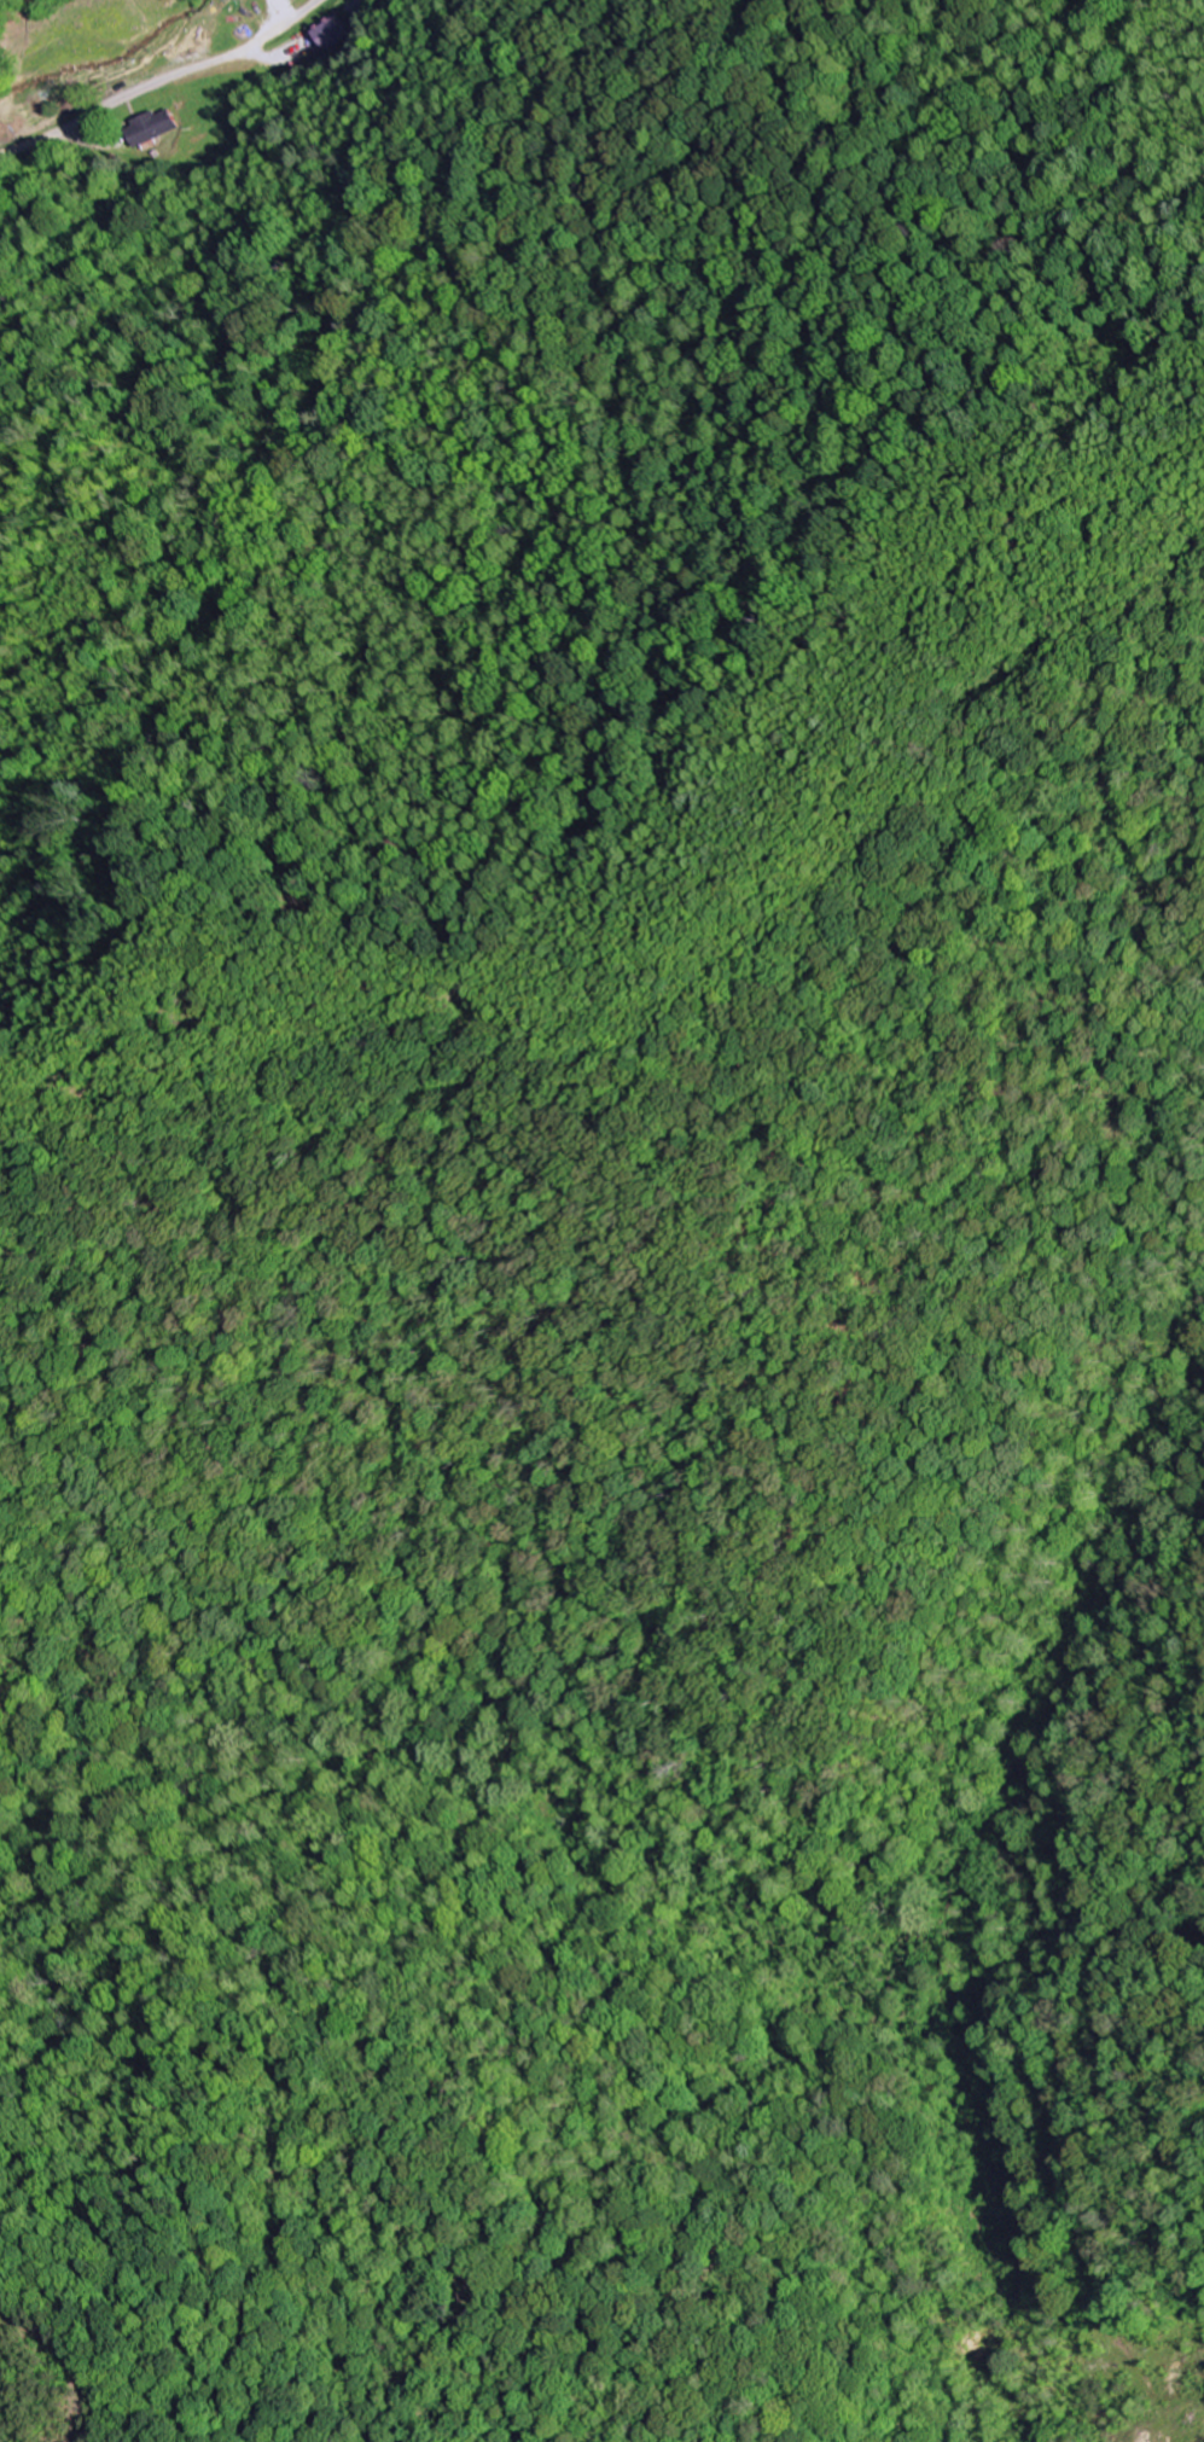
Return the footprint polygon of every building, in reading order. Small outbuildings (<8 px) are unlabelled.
[(341,39),(334,19),(309,28),(316,48),(341,39)] [(126,127),(134,148),(178,130),(169,109),(126,127)]
